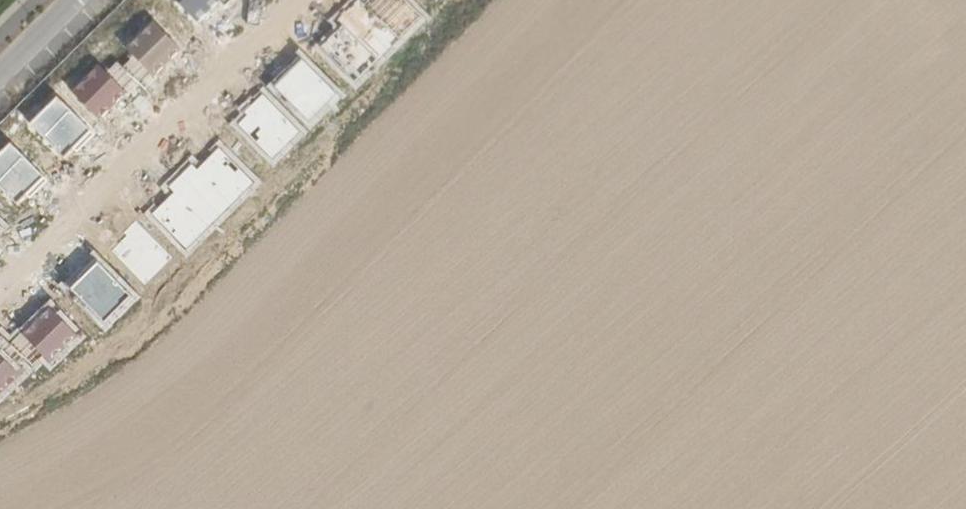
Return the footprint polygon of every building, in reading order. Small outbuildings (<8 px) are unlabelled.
[(196,28),(225,0),(168,0),(196,28)] [(315,45),(356,87),(427,17),(410,0),(361,0),(315,45)] [(98,66),(69,94),(101,126),(179,48),(147,17),(117,47),(124,54),(105,73),(98,66)] [(337,96),(301,61),(275,87),(311,123),(337,96)] [(92,131),(56,95),(30,121),(30,122),(66,157),(92,131)] [(298,132),(263,96),(236,122),(272,158),(298,132)] [(216,140),(145,209),(186,251),(257,182),(216,140)] [(8,142),(0,150),(0,186),(18,204),(44,178),(8,142)] [(171,257),(134,223),(108,251),(146,285),(171,257)] [(131,297),(94,262),(68,290),(106,324),(131,297)] [(83,340),(46,305),(20,331),(57,367),(83,340)] [(0,351),(0,402),(26,376),(0,351)]
